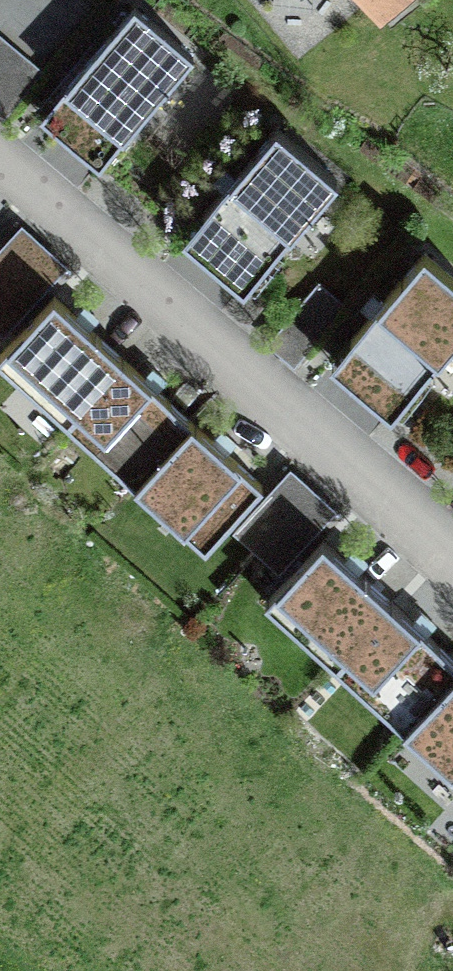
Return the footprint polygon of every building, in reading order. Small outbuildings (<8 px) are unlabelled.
[(390,30),(427,0),(365,0),(390,30)] [(211,60),(148,6),(55,115),(117,168),(211,60)] [(1,42),(0,43),(0,118),(6,123),(44,82),(1,42)] [(351,179),(294,129),(198,239),(255,288),(351,179)] [(27,240),(0,269),(0,334),(11,344),(70,280),(27,240)] [(441,251),(342,366),(402,417),(452,358),(452,262),(441,251)] [(351,316),(321,293),(276,353),(306,376),(351,316)] [(21,351),(87,412),(138,357),(72,296),(21,351)] [(138,357),(87,412),(152,471),(202,416),(138,357)] [(272,485),(202,422),(146,485),(216,548),(272,485)] [(346,517),(299,476),(238,544),(285,586),(346,517)] [(350,654),(399,598),(334,541),(285,597),(350,654)] [(350,654),(416,712),(452,670),(452,645),(399,598),(350,654)] [(417,724),(452,755),(452,682),(417,724)]
